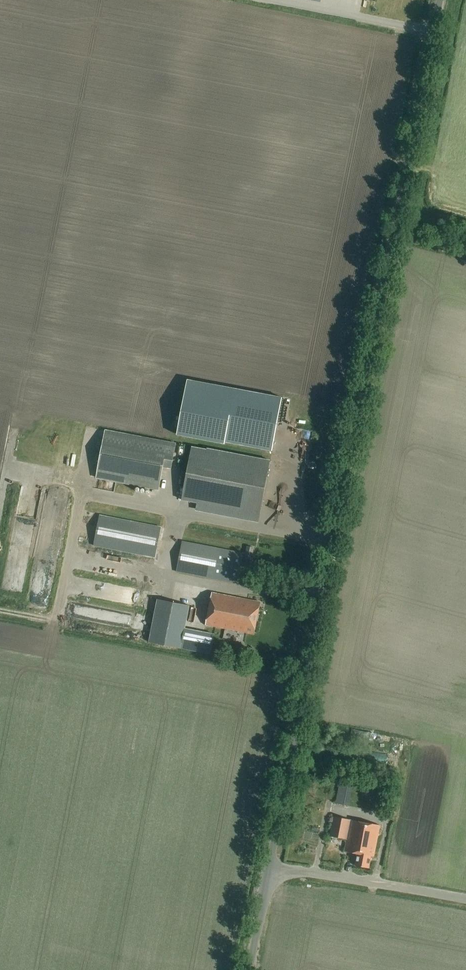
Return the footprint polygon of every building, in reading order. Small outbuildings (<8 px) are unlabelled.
[(177,432),(272,450),(282,397),(187,379),(177,432)] [(96,478),(158,489),(162,467),(171,468),(176,444),(105,431),(96,478)] [(191,447),(181,500),(260,515),(270,462),(191,447)] [(155,558),(160,527),(100,515),(94,546),(155,558)] [(176,573),(237,585),(243,554),(182,542),(176,573)] [(253,549),(245,547),(243,559),(251,560),(253,549)] [(259,603),(212,593),(205,625),(254,634),(259,603)] [(157,599),(149,642),(211,654),(214,635),(185,629),(189,606),(157,599)] [(341,778),(338,801),(351,804),(355,780),(341,778)] [(333,816),(329,836),(346,839),(344,851),(358,854),(355,865),(369,868),(371,856),(374,857),(380,825),(333,816)]
